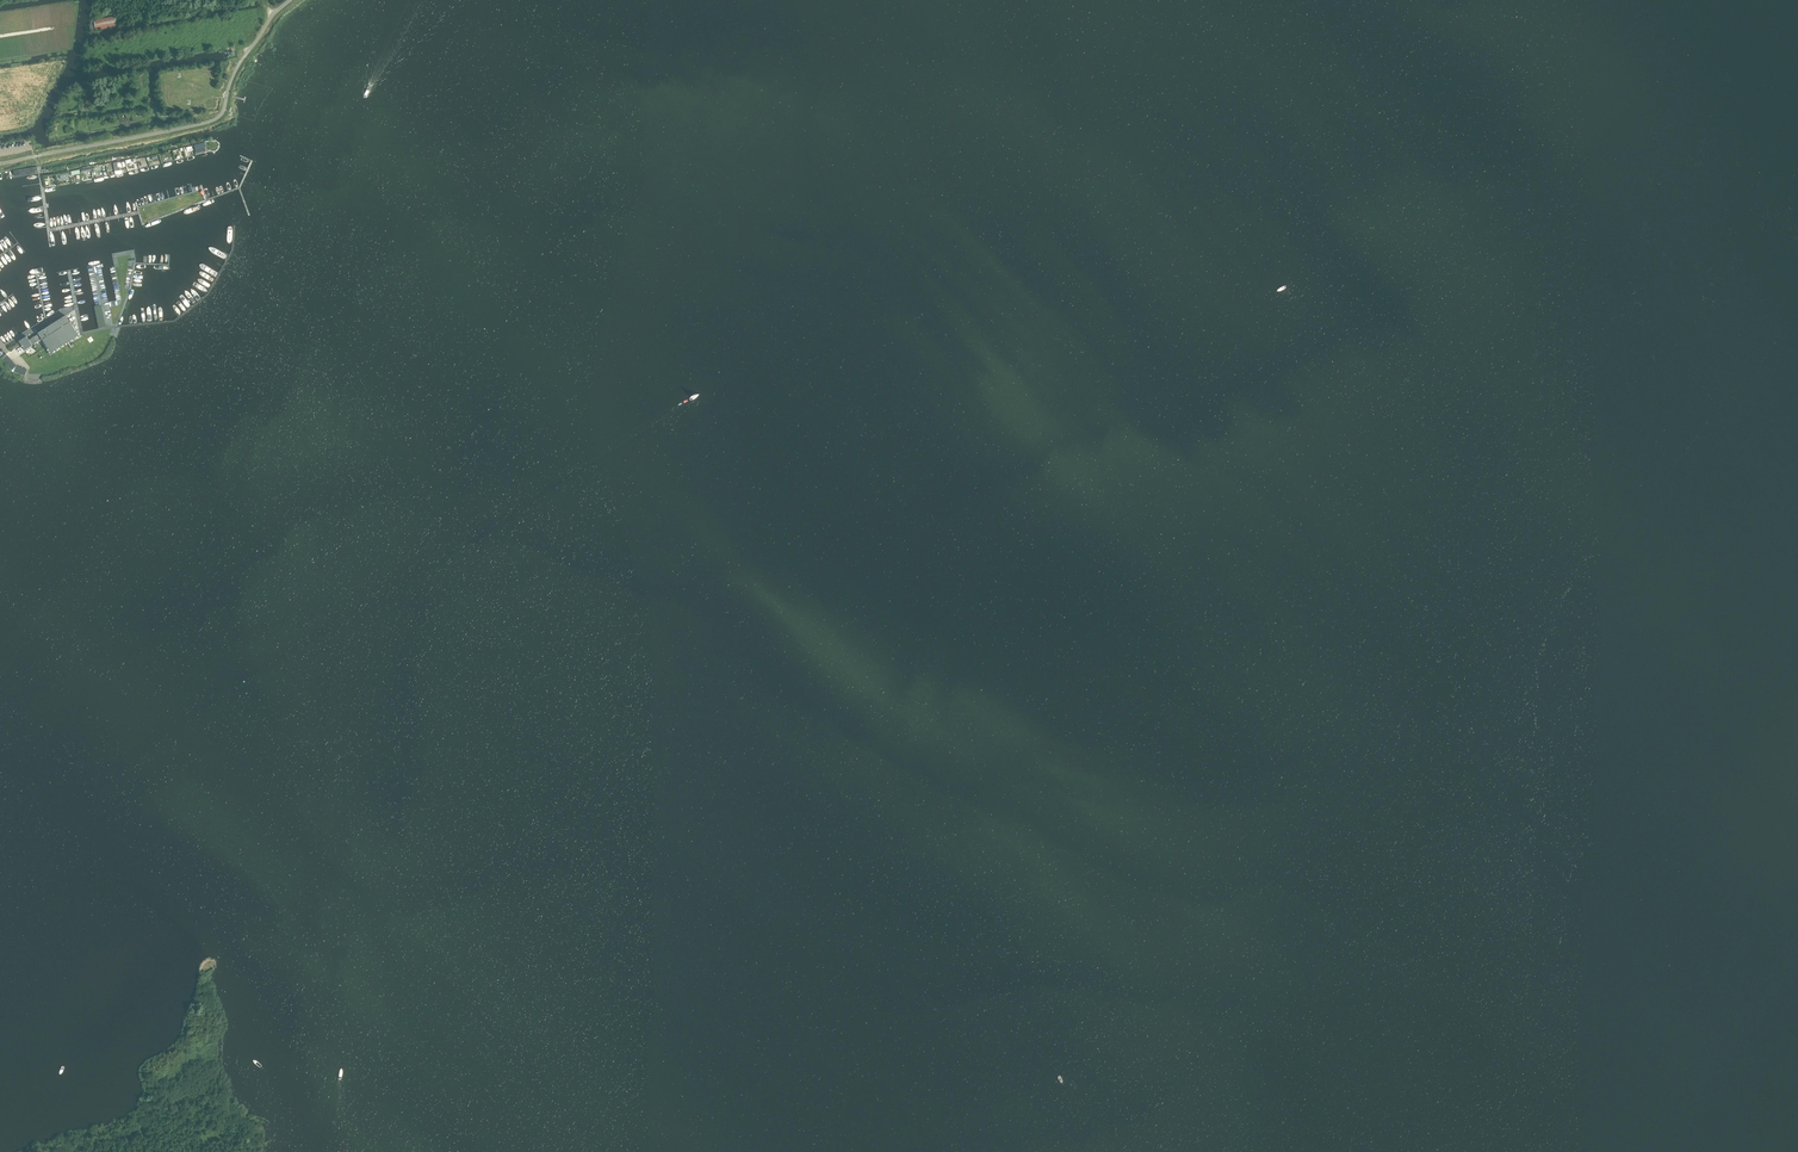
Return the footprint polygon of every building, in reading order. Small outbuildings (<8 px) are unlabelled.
[(116,27),(115,21),(115,16),(93,20),(91,21),(89,31),(95,30),(116,27)] [(205,142),(194,145),(196,153),(207,150),(205,142)] [(34,167),(14,170),(15,176),(35,173),(34,167)] [(102,304),(95,305),(99,327),(106,326),(102,304)] [(26,336),(19,341),(21,344),(24,350),(32,345),(32,344),(42,338),(51,353),(78,336),(65,315),(57,321),(56,320),(55,321),(54,321),(50,323),(47,326),(48,327),(38,333),(28,339),(26,336)]
